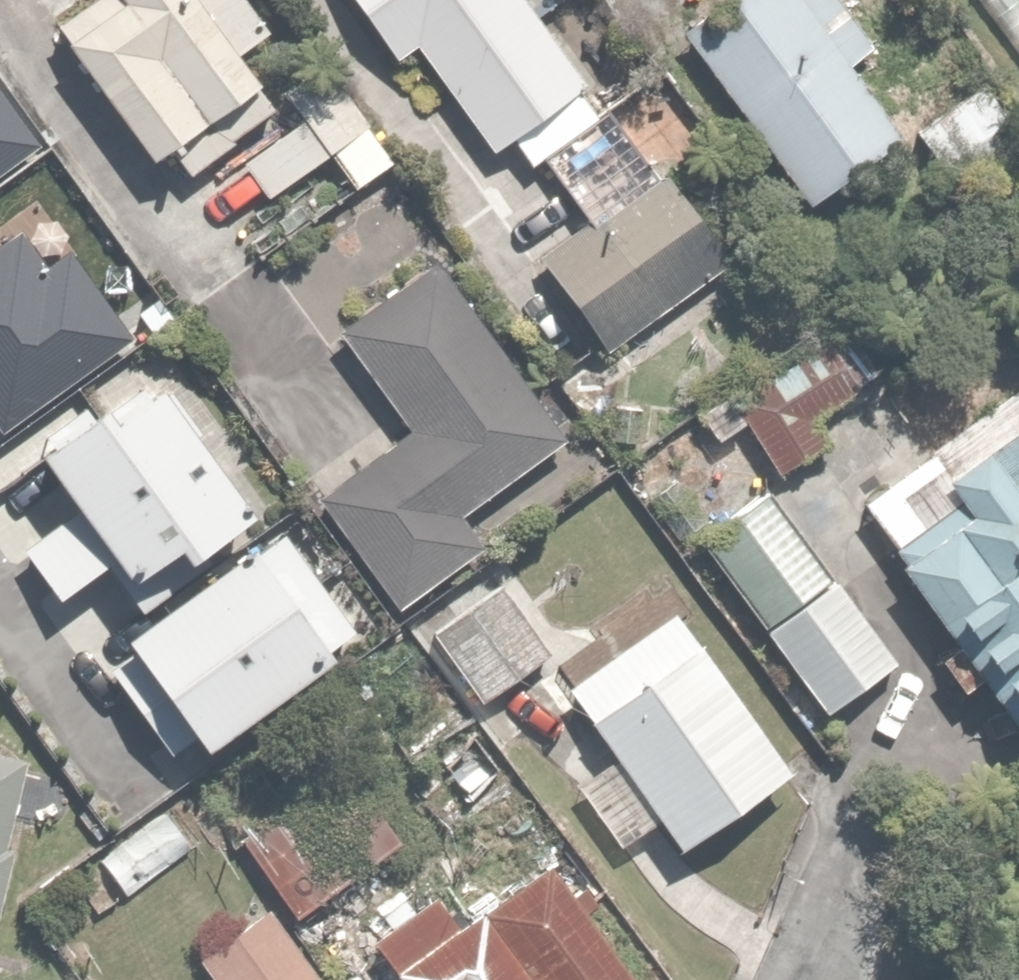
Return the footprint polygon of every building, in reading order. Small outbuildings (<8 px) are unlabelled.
[(51,23),(142,151),(162,137),(182,166),(265,107),(236,65),(271,40),(242,0),(82,0),(51,23)] [(391,58),(472,0),(350,0),(391,58)] [(416,47),(491,154),(589,86),(529,0),(483,0),(416,47)] [(678,26),(809,199),(900,130),(852,66),(881,44),(847,0),(712,0),(678,26)] [(373,129),(317,63),(277,97),(296,119),(245,161),(269,189),(306,157),(320,173),(373,129)] [(980,85),(920,132),(967,192),(1018,151),(1018,135),(980,85)] [(582,224),(534,254),(592,345),(723,261),(666,171),(655,177),(615,113),(542,160),(582,224)] [(574,470),(426,263),(333,329),(409,435),(313,504),(386,605),(574,470)] [(805,353),(738,399),(731,389),(699,411),(720,442),(741,427),(775,477),(854,422),(805,353)] [(125,636),(198,741),(363,627),(173,355),(32,453),(68,505),(15,542),(52,595),(102,560),(145,622),(125,636)] [(1018,438),(953,484),(930,451),(861,499),(903,560),(894,566),(1016,742),(1018,740),(1018,438)] [(888,660),(768,492),(700,541),(820,708),(888,660)] [(788,773),(675,612),(568,688),(616,757),(578,784),(618,842),(651,819),(674,853),(788,773)] [(0,745),(0,878),(23,749),(0,745)] [(350,748),(233,833),(290,910),(406,826),(350,748)] [(188,843),(160,809),(99,858),(127,892),(188,843)] [(555,864),(548,856),(468,923),(435,884),(367,941),(399,979),(651,979),(555,864)] [(197,960),(212,979),(322,979),(266,907),(197,960)]
